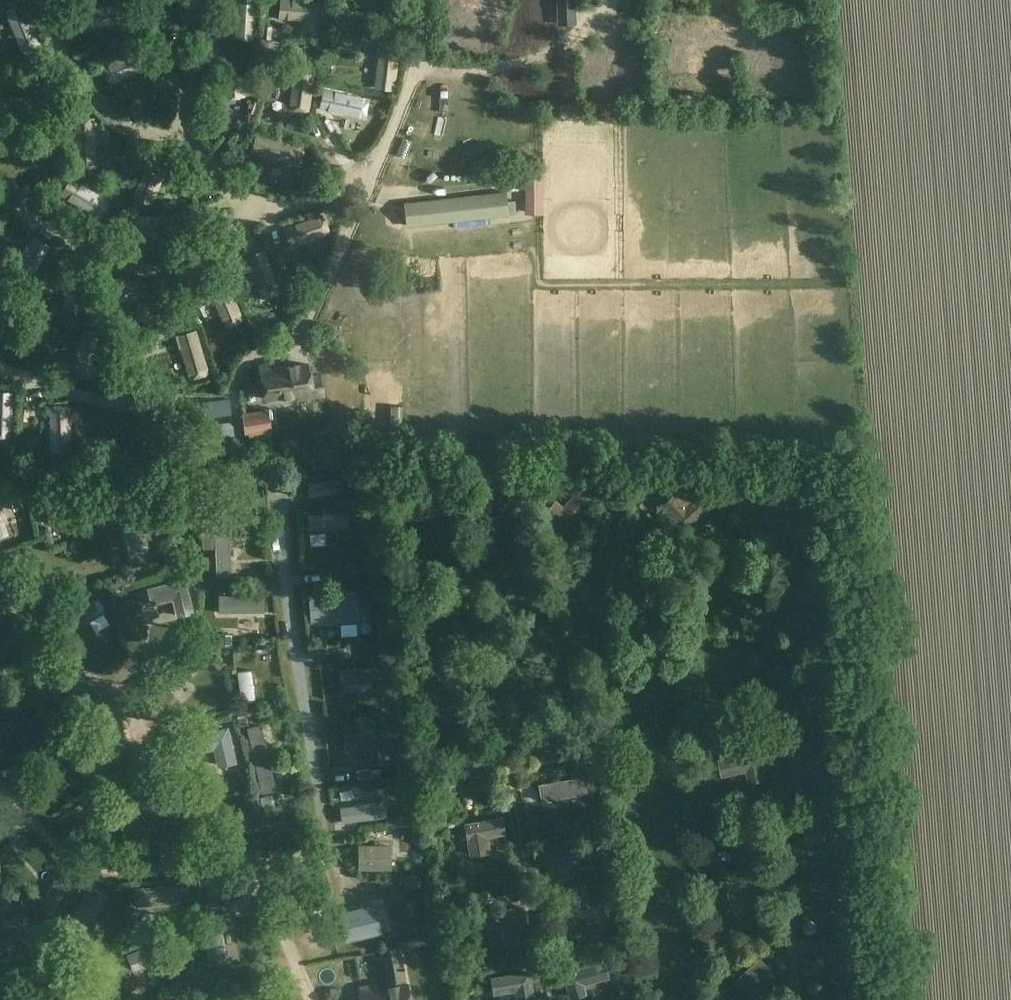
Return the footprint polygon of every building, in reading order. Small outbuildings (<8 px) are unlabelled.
[(233,38),(254,40),(256,0),(236,0),(233,38)] [(309,0),(279,0),(278,16),(302,19),(301,27),(318,29),(321,1),(309,0)] [(559,26),(574,25),(573,0),(558,0),(559,26)] [(340,16),(350,14),(348,1),(338,3),(340,16)] [(4,9),(20,51),(40,44),(23,2),(4,9)] [(79,25),(121,24),(120,3),(78,4),(78,8),(77,8),(78,22),(79,22),(79,25)] [(592,28),(604,27),(604,14),(591,14),(592,28)] [(272,38),(273,25),(262,24),(261,38),(272,38)] [(363,28),(362,38),(375,39),(375,30),(363,28)] [(124,41),(114,36),(109,47),(119,52),(124,41)] [(379,52),(374,86),(393,89),(400,41),(381,39),(379,38),(377,52),(379,52)] [(140,49),(102,65),(103,68),(102,68),(108,81),(109,80),(111,83),(148,67),(140,49)] [(165,52),(153,49),(150,58),(162,61),(165,52)] [(314,66),(294,63),(289,107),(308,110),(314,66)] [(247,74),(200,79),(202,98),(224,96),(225,98),(244,96),(244,95),(249,94),(247,74)] [(324,89),(319,108),(363,117),(368,98),(324,89)] [(0,98),(0,119),(41,112),(38,91),(0,98)] [(256,112),(261,99),(252,97),(247,109),(256,112)] [(327,116),(319,121),(325,132),(333,127),(327,116)] [(75,168),(95,168),(93,118),(72,118),(75,168)] [(303,146),(255,133),(249,152),(298,166),(303,146)] [(132,195),(150,202),(169,156),(150,149),(132,195)] [(252,164),(243,161),(239,174),(248,177),(252,164)] [(106,168),(105,177),(113,179),(114,169),(106,168)] [(543,174),(526,174),(527,213),(543,212),(543,174)] [(59,195),(99,217),(109,200),(69,177),(59,195)] [(100,182),(97,190),(109,194),(112,186),(100,182)] [(507,191),(406,201),(407,226),(509,215),(507,191)] [(162,210),(176,211),(176,201),(163,201),(162,210)] [(282,227),(288,246),(329,232),(322,213),(282,227)] [(134,236),(184,237),(185,216),(134,215),(134,236)] [(511,220),(409,227),(410,241),(512,235),(511,220)] [(27,283),(51,246),(34,234),(27,244),(26,244),(14,261),(15,262),(9,271),(27,283)] [(140,253),(139,240),(130,240),(131,253),(140,253)] [(224,252),(229,260),(240,254),(236,245),(224,252)] [(265,248),(246,254),(262,297),(281,291),(265,248)] [(282,254),(272,257),(276,270),(285,267),(282,254)] [(82,315),(97,272),(78,265),(62,308),(82,315)] [(186,273),(191,282),(201,275),(196,267),(186,273)] [(245,320),(226,274),(207,281),(227,328),(245,320)] [(42,302),(34,292),(26,298),(34,308),(42,302)] [(183,321),(183,300),(138,300),(137,321),(183,321)] [(1,323),(0,326),(0,335),(8,337),(10,325),(1,323)] [(93,378),(102,331),(82,328),(79,347),(77,347),(76,352),(75,352),(73,362),(74,362),(74,367),(75,368),(74,374),(93,378)] [(164,328),(151,328),(151,338),(164,338),(164,328)] [(209,376),(196,328),(177,333),(190,382),(209,376)] [(275,362),(261,364),(266,398),(295,394),(296,398),(323,394),(320,374),(309,375),(307,361),(276,366),(275,362)] [(115,380),(102,378),(101,388),(113,389),(115,380)] [(11,437),(13,391),(0,391),(0,437),(11,437)] [(28,420),(29,408),(19,406),(17,419),(28,420)] [(70,406),(50,406),(51,451),(71,451),(70,406)] [(267,409),(241,413),(244,433),(270,429),(267,409)] [(233,437),(210,438),(211,453),(234,451),(233,437)] [(295,472),(295,481),(305,481),(305,472),(295,472)] [(309,496),(344,492),(343,479),(308,483),(309,496)] [(591,501),(577,488),(561,506),(554,500),(541,515),(562,534),(591,501)] [(674,493),(661,505),(672,517),(684,530),(714,501),(702,488),(692,497),(685,504),(674,493)] [(516,490),(484,520),(497,534),(529,504),(516,490)] [(214,497),(215,512),(263,510),(262,494),(214,497)] [(18,498),(10,501),(15,511),(22,508),(18,498)] [(83,501),(43,512),(47,524),(72,517),(73,522),(88,518),(83,501)] [(128,548),(116,503),(102,507),(114,551),(128,548)] [(203,507),(203,516),(214,516),(214,507),(203,507)] [(357,510),(320,515),(320,517),(307,519),(308,528),(321,526),(321,528),(358,523),(357,510)] [(229,528),(214,529),(216,576),(231,576),(229,528)] [(208,556),(197,557),(198,570),(209,569),(208,556)] [(588,583),(593,593),(601,607),(613,600),(592,561),(572,572),(577,580),(580,579),(584,585),(588,583)] [(358,562),(345,563),(346,573),(358,573),(358,562)] [(633,564),(626,606),(645,609),(651,567),(633,564)] [(186,576),(148,587),(152,605),(174,599),(178,616),(195,612),(186,576)] [(355,591),(308,594),(309,622),(356,618),(357,618),(355,591)] [(264,594),(218,595),(218,612),(264,612),(264,594)] [(231,634),(219,634),(219,644),(232,643),(231,634)] [(171,691),(208,657),(195,642),(157,677),(171,691)] [(349,646),(336,647),(338,657),(350,656),(349,646)] [(95,654),(89,661),(99,669),(105,661),(95,654)] [(225,665),(216,656),(211,662),(220,671),(225,665)] [(823,682),(801,687),(805,704),(847,693),(839,664),(820,669),(823,682)] [(377,667),(338,670),(339,684),(378,681),(377,667)] [(248,671),(235,673),(239,709),(252,708),(250,686),(254,686),(253,678),(249,678),(248,671)] [(73,705),(64,707),(65,717),(75,715),(73,705)] [(383,708),(373,708),(372,719),(383,719),(383,708)] [(46,722),(45,733),(55,733),(55,723),(46,722)] [(262,725),(245,728),(247,738),(252,758),(259,793),(275,790),(262,725)] [(190,755),(213,749),(217,766),(236,762),(228,726),(185,736),(190,755)] [(83,727),(73,733),(79,743),(89,737),(83,727)] [(390,728),(342,733),(344,751),(376,748),(378,765),(394,763),(390,728)] [(765,780),(757,744),(719,753),(721,760),(717,761),(721,777),(745,771),(748,784),(765,780)] [(820,745),(788,753),(795,784),(807,781),(806,777),(826,773),(820,745)] [(245,765),(238,766),(240,778),(247,777),(245,765)] [(369,769),(356,770),(357,778),(370,777),(369,769)] [(583,776),(536,784),(539,802),(586,794),(583,776)] [(351,789),(338,791),(340,800),(353,798),(351,789)] [(57,818),(66,832),(104,806),(95,792),(57,818)] [(273,794),(262,797),(265,807),(275,805),(273,794)] [(177,802),(169,804),(171,816),(179,815),(177,802)] [(380,805),(335,811),(337,823),(382,817),(380,805)] [(502,816),(464,823),(470,856),(490,852),(488,837),(505,834),(502,816)] [(112,824),(100,826),(101,841),(113,840),(112,824)] [(575,838),(542,851),(545,859),(542,860),(544,866),(547,864),(554,883),(571,877),(566,862),(582,856),(575,838)] [(62,869),(25,840),(17,850),(39,870),(30,881),(43,892),(62,869)] [(390,845),(357,845),(358,870),(390,870),(390,845)] [(406,875),(405,886),(417,886),(418,875),(406,875)] [(801,877),(801,895),(849,896),(849,878),(801,877)] [(188,882),(180,882),(180,892),(189,892),(188,882)] [(177,901),(176,883),(132,887),(134,905),(177,901)] [(88,885),(68,922),(83,931),(105,894),(88,885)] [(7,888),(4,896),(17,900),(19,892),(7,888)] [(605,902),(559,903),(559,917),(606,916),(605,902)] [(149,917),(174,916),(173,904),(149,905),(149,917)] [(373,904),(342,911),(347,941),(380,933),(373,904)] [(514,906),(483,911),(485,927),(495,925),(496,928),(501,927),(504,943),(520,941),(514,906)] [(2,951),(20,936),(31,949),(45,938),(23,911),(0,929),(0,948),(2,951)] [(224,961),(219,927),(230,925),(228,912),(217,914),(204,915),(211,963),(224,961)] [(823,939),(813,941),(818,963),(833,959),(835,964),(844,962),(843,957),(867,952),(862,933),(824,942),(823,939)] [(131,971),(179,952),(173,936),(124,954),(131,971)] [(399,945),(380,949),(385,981),(405,978),(399,945)] [(761,956),(738,978),(755,997),(778,975),(761,956)] [(604,960),(562,971),(569,998),(587,993),(584,984),(609,978),(604,960)] [(134,987),(160,976),(155,964),(129,975),(134,987)] [(490,976),(493,994),(515,991),(517,999),(534,997),(529,970),(490,976)] [(362,987),(364,999),(409,999),(406,983),(377,988),(377,984),(362,987)]
